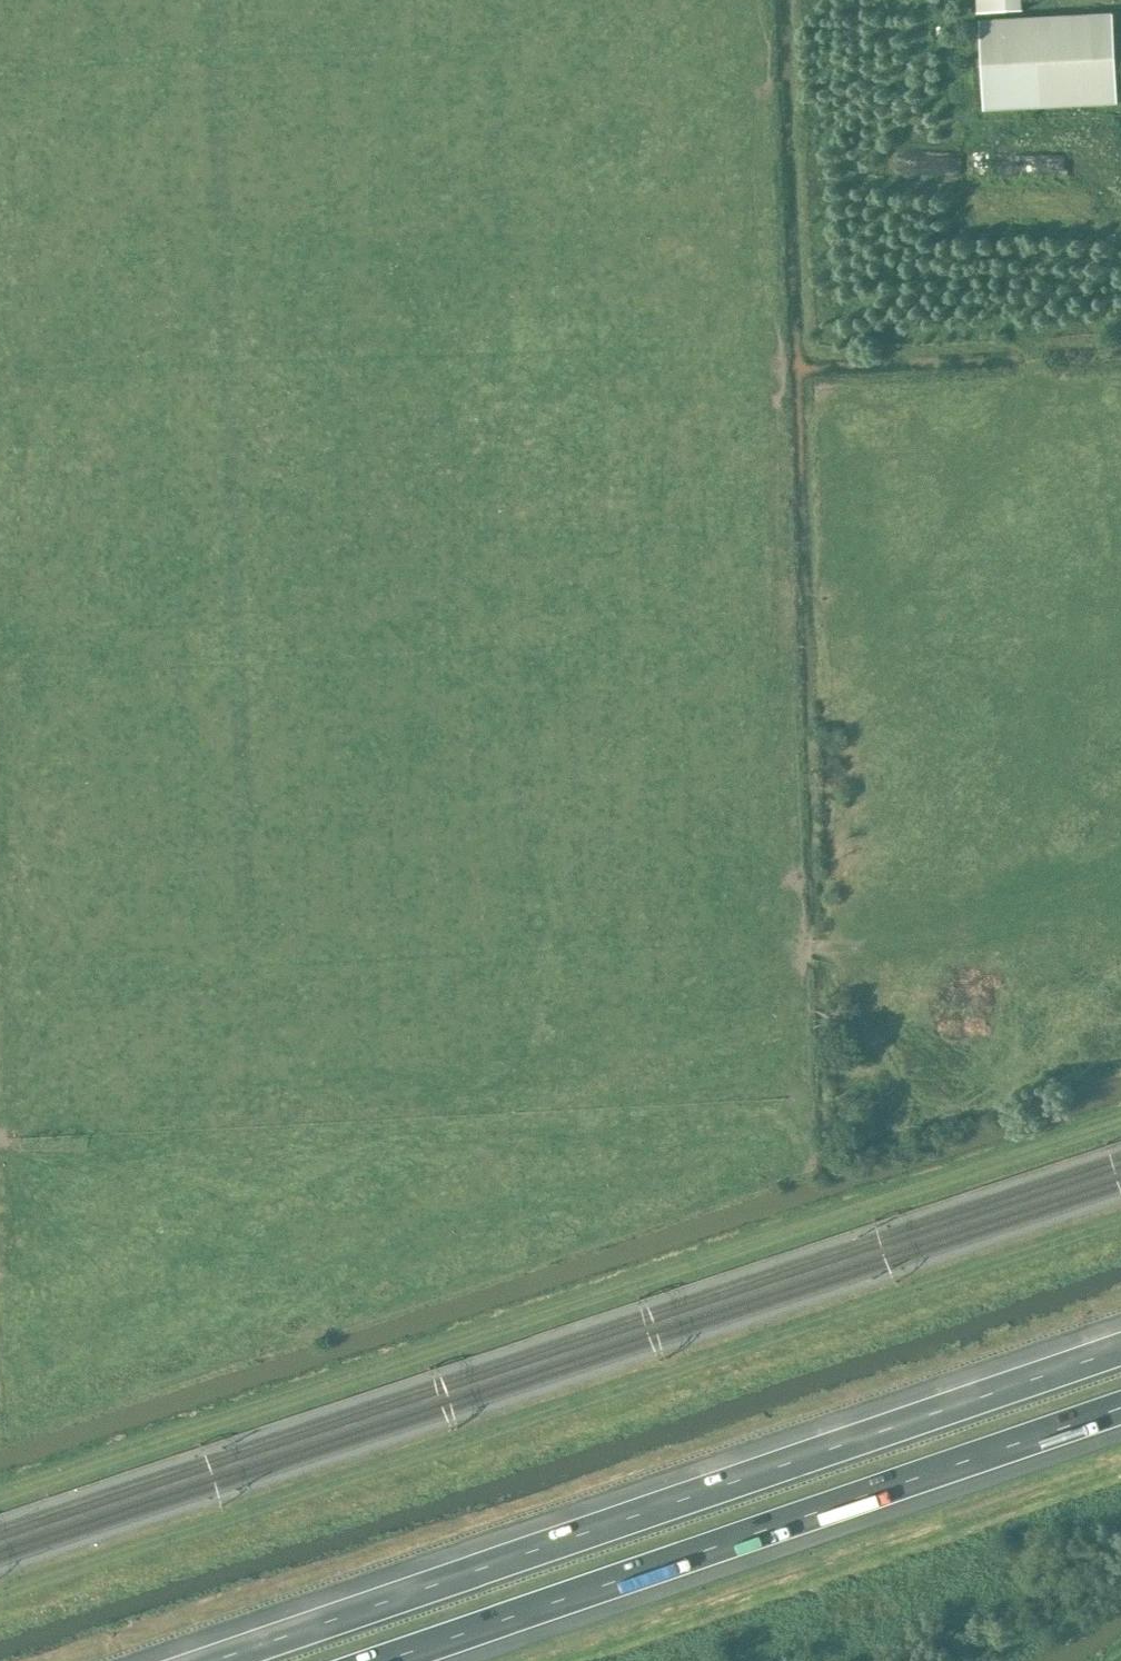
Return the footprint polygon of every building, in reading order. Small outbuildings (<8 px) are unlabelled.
[(973,14),(1019,13),(1018,0),(973,0),(973,14)] [(1114,15),(980,22),(985,111),(1118,104),(1114,15)]
